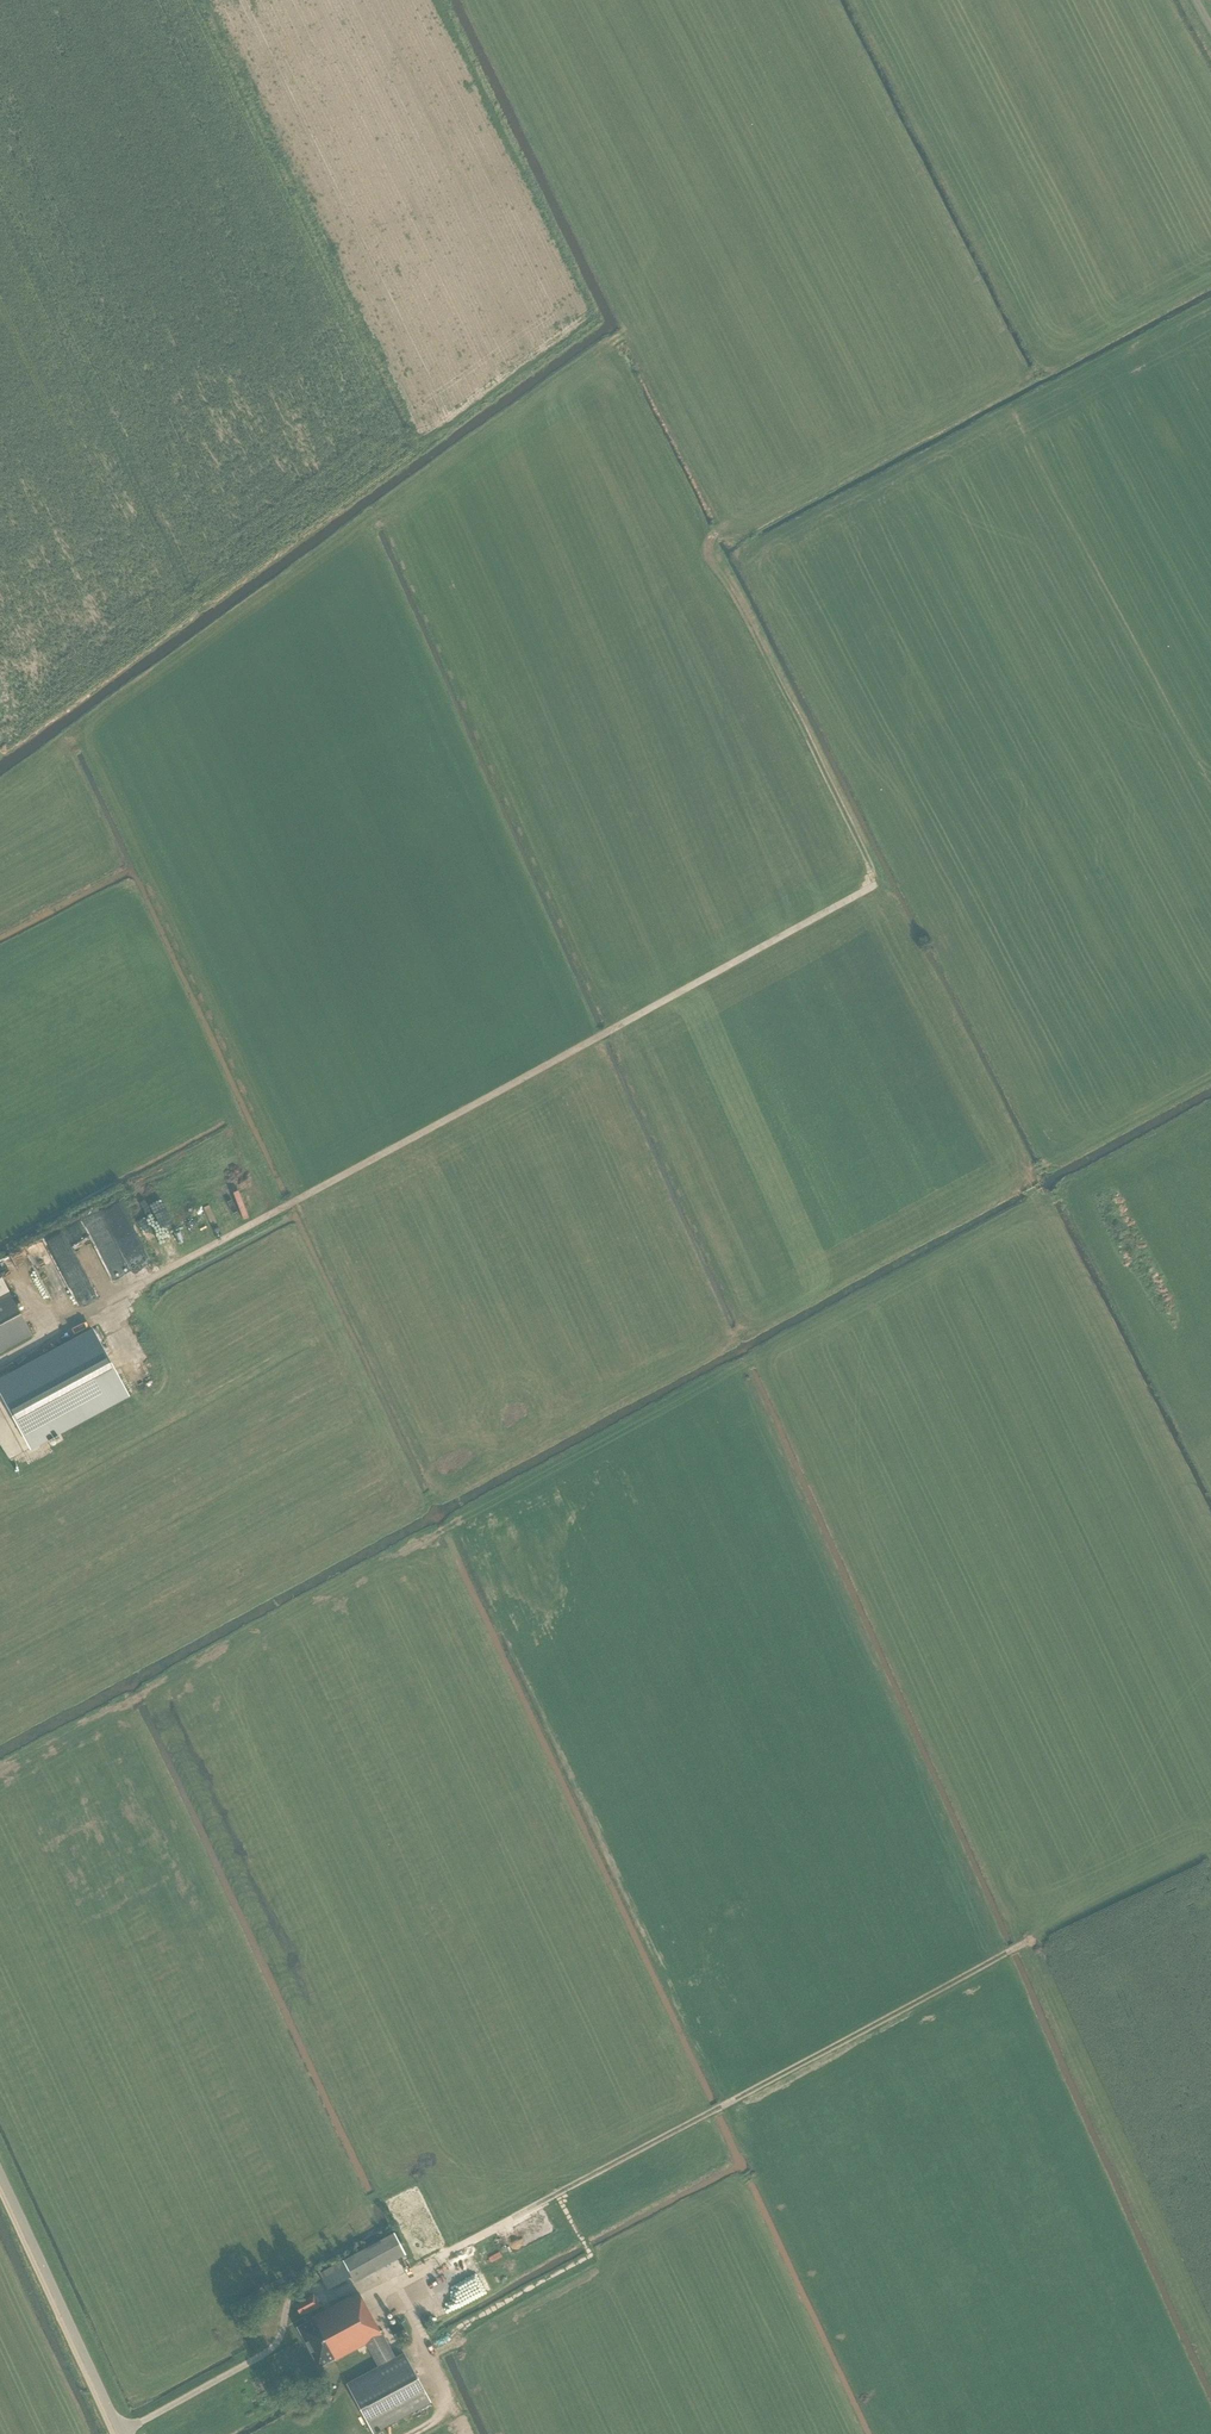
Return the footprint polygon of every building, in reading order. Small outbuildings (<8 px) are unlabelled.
[(102,1209),(124,1254),(142,1245),(121,1200),(102,1209)] [(82,1219),(24,1244),(44,1289),(66,1280),(75,1301),(112,1285),(82,1219)] [(0,1275),(0,1297),(9,1292),(0,1275)] [(32,1335),(10,1293),(0,1298),(0,1352),(32,1335)] [(0,1378),(0,1393),(31,1450),(129,1396),(93,1328),(0,1378)] [(134,1339),(127,1343),(131,1350),(138,1346),(134,1339)] [(146,1369),(143,1375),(155,1382),(159,1376),(146,1369)] [(405,2255),(394,2234),(343,2261),(354,2282),(405,2255)] [(490,2266),(501,2285),(514,2278),(503,2259),(490,2266)] [(328,2290),(351,2278),(343,2263),(320,2275),(328,2290)] [(438,2319),(482,2298),(471,2275),(428,2296),(438,2319)] [(377,2365),(344,2383),(369,2429),(427,2399),(402,2353),(393,2358),(388,2350),(377,2328),(356,2288),(310,2313),(310,2315),(295,2323),(317,2363),(332,2355),(331,2354),(362,2337),(377,2365)] [(300,2315),(319,2306),(313,2296),(295,2305),(300,2315)] [(407,2335),(404,2329),(397,2333),(400,2339),(407,2335)]
